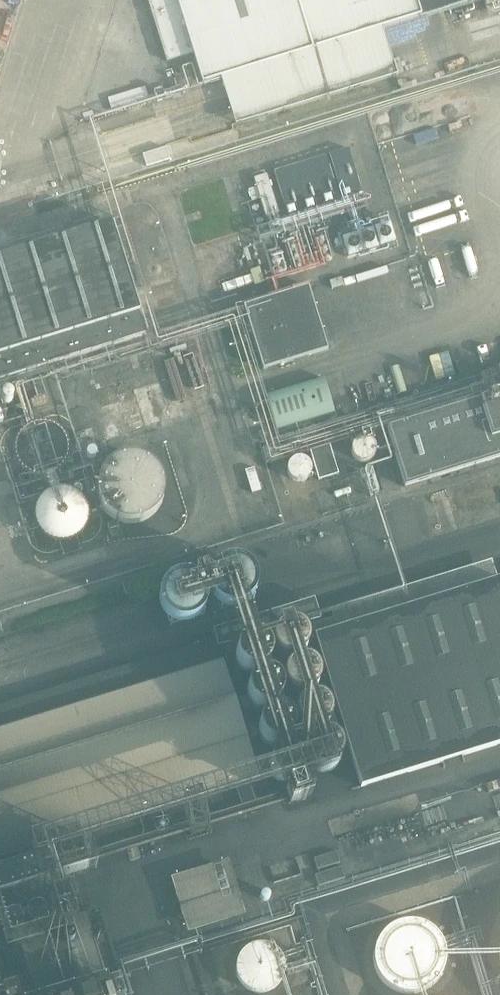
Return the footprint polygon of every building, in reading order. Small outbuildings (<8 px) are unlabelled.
[(467,0),(149,0),(168,61),(195,55),(204,81),(221,77),(236,123),(397,74),(382,30),(469,4),(467,0)] [(288,219),(364,197),(351,150),(273,171),(288,219)] [(144,337),(111,225),(0,258),(0,379),(144,337)] [(354,225),(355,238),(347,238),(347,250),(393,249),(393,225),(354,225)] [(338,303),(351,340),(419,317),(406,280),(338,303)] [(263,369),(327,348),(309,286),(243,306),(263,369)] [(369,363),(385,404),(441,383),(425,342),(369,363)] [(279,431),(337,413),(326,377),(268,394),(279,431)] [(132,391),(144,428),(171,420),(159,382),(132,391)] [(386,429),(404,488),(499,458),(499,394),(386,429)] [(74,441),(34,419),(12,458),(52,481),(74,441)] [(337,475),(328,446),(309,453),(318,481),(337,475)] [(165,487),(165,481),(163,475),(161,470),(157,464),(153,461),(148,457),(142,455),(134,453),(127,453),(122,455),(116,457),(110,461),(106,466),(102,472),(99,479),(98,486),(99,492),(101,500),(104,506),(108,510),(113,514),(119,518),(130,520),(137,520),(144,518),(151,514),(156,510),(159,506),(163,500),(165,494),(165,487)] [(93,512),(93,511),(92,504),(90,499),(88,495),(85,491),(81,487),(74,483),(64,480),(57,481),(52,482),(45,485),(41,489),(37,493),(34,499),(32,505),(31,511),(32,517),(34,523),(36,527),(40,532),(44,536),(50,539),(55,541),(61,542),(67,542),(73,540),(78,538),(83,534),(87,530),(90,524),(92,518),(93,512)] [(265,562),(264,558),(263,554),(260,549),(254,544),(251,543),(247,542),(243,542),(238,543),(232,547),(227,553),(226,557),(225,561),(226,568),(228,572),(230,575),(236,579),(244,582),(251,581),(257,577),(261,573),(263,570),(265,562)] [(216,579),(216,578),(216,573),(215,570),(211,565),(206,561),(203,559),(198,558),(195,558),(190,559),(183,563),(179,569),(177,573),(177,578),(178,584),(179,588),(182,591),(187,596),(195,598),(202,597),(209,593),(212,590),(214,586),(216,583),(216,579)] [(497,580),(491,561),(308,618),(360,787),(499,744),(499,580),(497,580)] [(308,654),(310,648),(309,643),(306,639),(302,635),(298,633),(292,633),(287,634),(283,638),(280,642),(279,647),(280,653),(282,657),(286,661),(291,663),(296,663),(301,661),(306,658),(308,654)] [(266,667),(267,661),(266,656),(263,651),(259,648),(253,646),(248,646),(242,649),(239,653),(236,658),(236,664),(238,669),(242,673),(247,676),(253,676),(258,675),(263,672),(266,667)] [(257,777),(222,662),(0,730),(0,857),(257,777)] [(318,693),(319,688),(317,682),(314,677),(310,674),(304,673),(299,673),(294,676),(290,680),(288,685),(288,691),(290,696),(294,700),(299,702),(305,703),(310,701),(315,698),(318,693)] [(275,707),(277,702),(277,696),(275,692),(271,688),(266,685),(261,684),(256,686),(252,688),(248,693),(247,698),(247,703),(249,708),(252,712),(257,714),(262,715),(268,714),(272,711),(275,707)] [(329,732),(330,727),(329,721),(326,716),(322,713),(317,711),(311,712),(306,714),(302,718),(300,723),(300,729),(302,734),(306,738),(311,741),(316,742),(322,740),(326,737),(329,732)] [(290,744),(290,739),(289,734),(286,729),(282,726),(277,725),(272,725),(267,727),(263,730),(261,735),(260,740),(261,745),(264,750),(268,753),(273,755),(278,755),(283,753),(287,749),(290,744)] [(340,769),(341,763),(340,758),(337,753),(332,750),(327,748),(321,749),(316,751),(312,755),(310,761),(310,766),(313,771),(316,776),(321,778),(327,778),(332,777),(337,773),(340,769)] [(300,782),(301,777),(300,771),(297,766),(293,763),(287,761),(282,762),(277,764),(273,768),(271,773),(270,779),(272,784),(276,789),(281,791),(287,792),(292,790),(297,787),(300,782)] [(317,869),(340,863),(336,852),(314,858),(317,869)] [(178,874),(191,924),(253,907),(240,858),(178,874)] [(318,885),(344,878),(341,868),(315,875),(318,885)] [(448,959),(449,952),(448,945),(446,938),(443,932),(438,926),(433,921),(427,918),(420,915),(413,914),(405,915),(399,916),(392,919),(386,924),(381,929),(377,935),(375,942),(373,949),(373,956),(375,963),(377,970),(381,976),(386,981),(392,985),(399,988),(406,990),(413,990),(420,989),(427,987),(433,983),(439,978),(443,973),(446,966),(448,959)] [(287,964),(287,958),(285,953),(283,948),(280,944),(275,941),(271,939),(265,937),(260,937),(255,938),(250,940),(246,943),(242,947),(239,952),(238,957),(237,962),(238,968),(240,973),(243,977),(247,981),(251,984),(256,986),(261,986),(267,986),(272,984),(277,982),(281,978),(284,974),(286,969),(287,964)]
